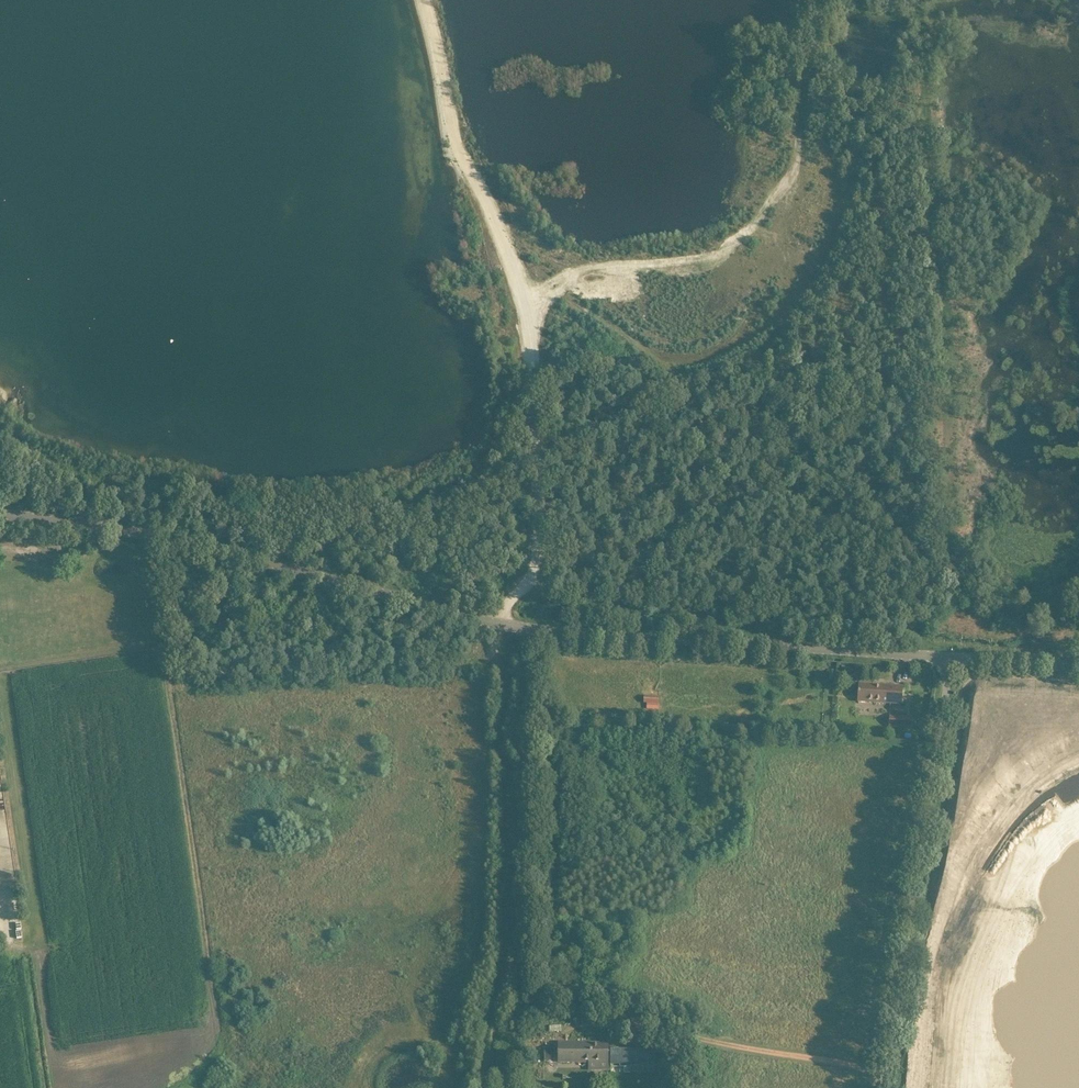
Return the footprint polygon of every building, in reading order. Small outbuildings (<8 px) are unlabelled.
[(857,702),(902,705),(903,687),(858,684),(857,702)] [(659,705),(659,697),(644,696),(643,704),(652,705),(651,709),(658,709),(658,705),(659,705)] [(913,719),(898,718),(897,727),(913,728),(913,719)] [(839,719),(838,728),(849,729),(850,720),(839,719)] [(609,1062),(611,1062),(611,1049),(611,1044),(559,1044),(559,1062),(589,1062),(589,1071),(609,1071),(609,1062)] [(611,1049),(611,1062),(611,1073),(655,1073),(655,1049),(611,1049)]
